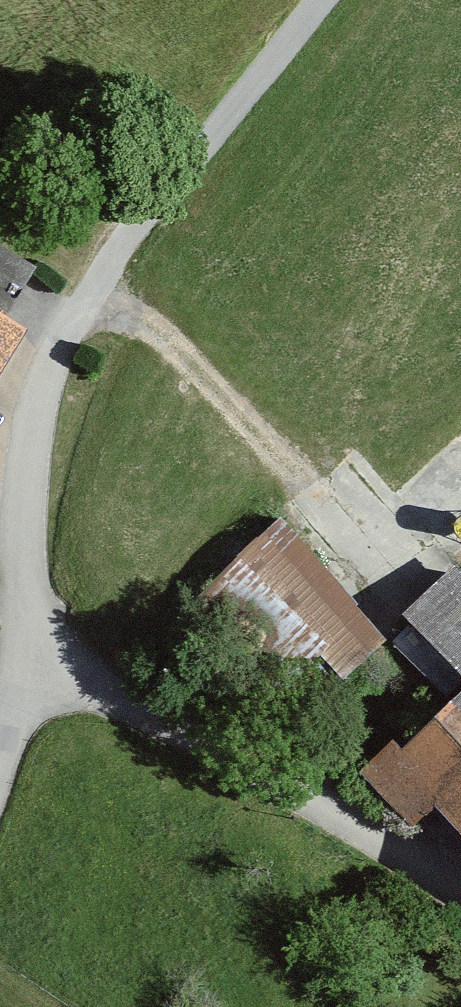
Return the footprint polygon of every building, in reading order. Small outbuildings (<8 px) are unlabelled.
[(37,270),(0,249),(0,317),(8,321),(37,270)] [(8,321),(0,317),(0,336),(8,321)] [(275,515),(200,585),(234,620),(322,714),(397,645),(275,515)] [(414,616),(460,666),(460,572),(414,616)] [(460,837),(460,688),(363,780),(411,830),(434,809),(460,837)]
